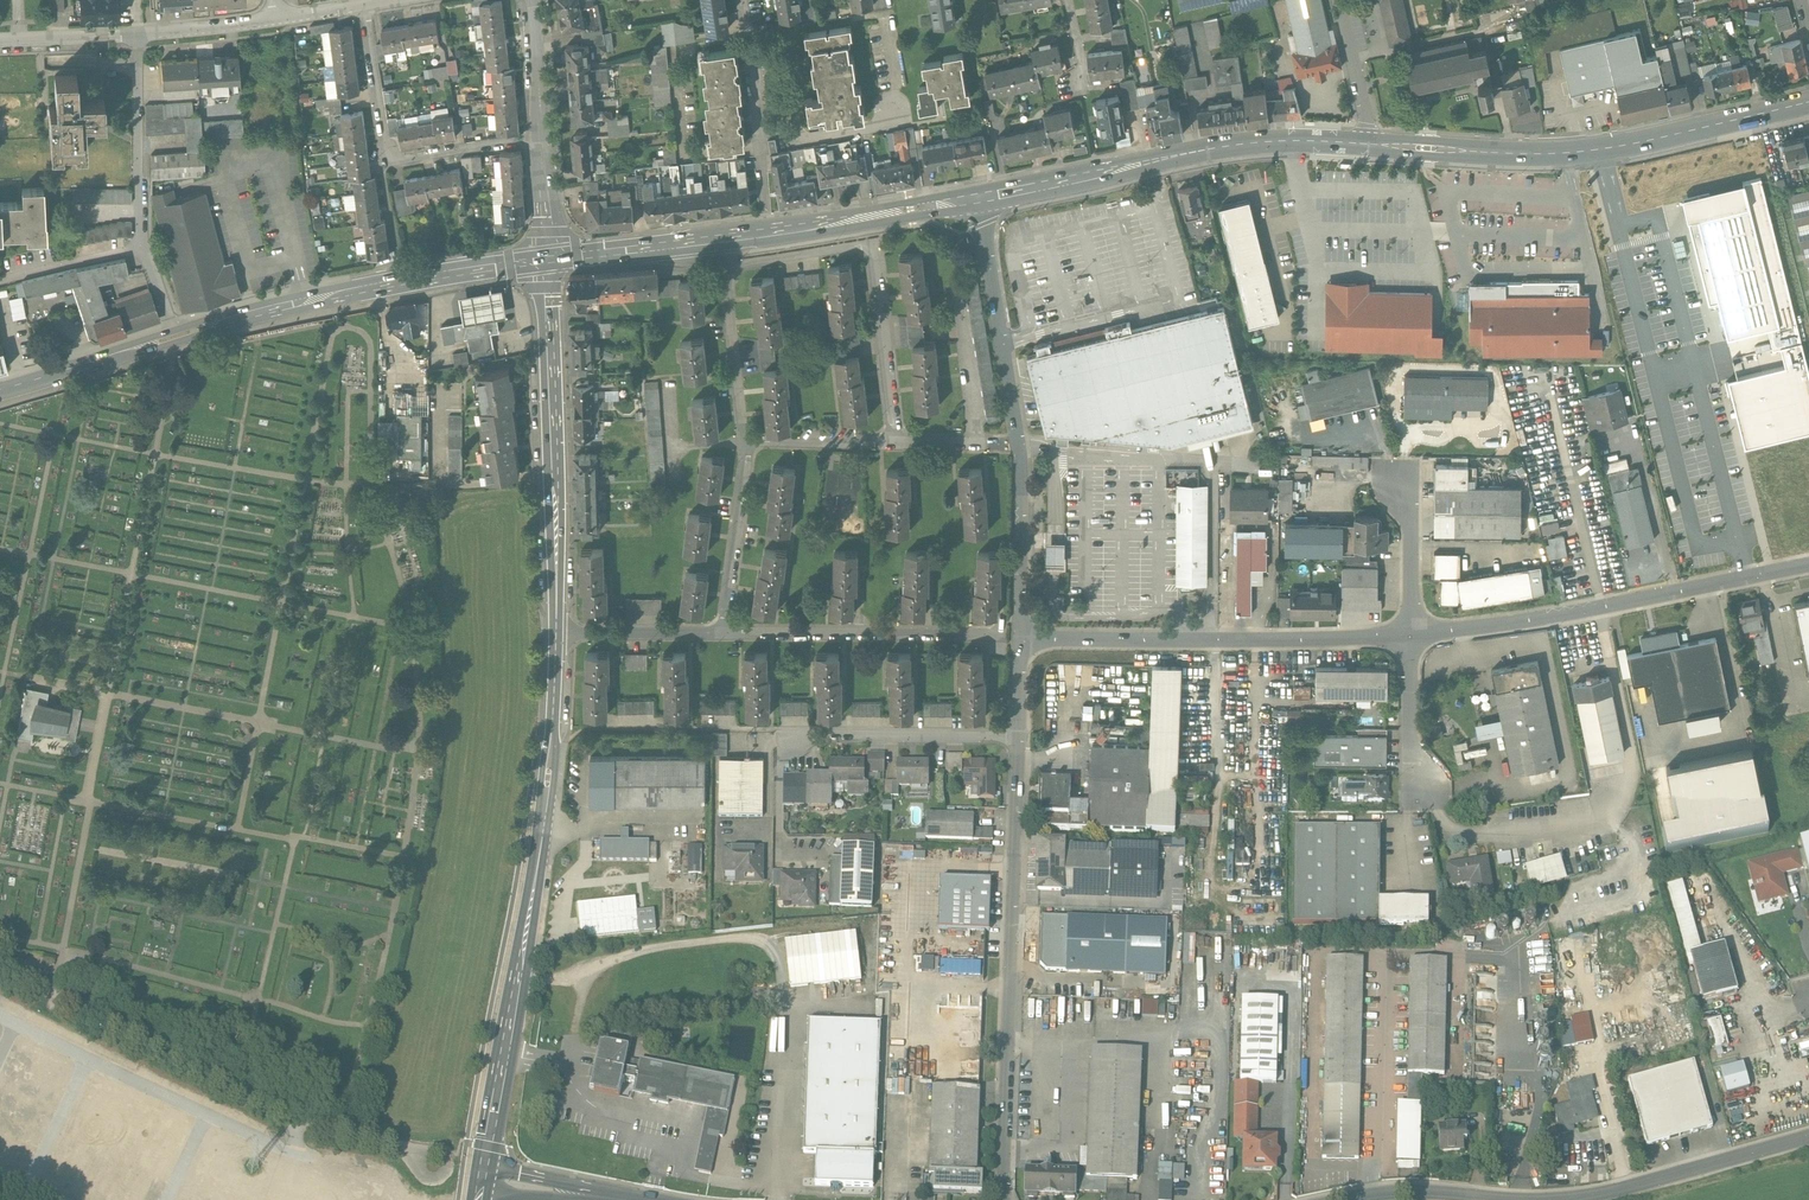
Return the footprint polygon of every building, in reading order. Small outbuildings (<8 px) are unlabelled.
[(50,12),(64,11),(64,0),(49,0),(50,12)] [(81,20),(119,18),(118,0),(80,0),(81,20)] [(559,12),(580,7),(579,0),(557,0),(559,12)] [(703,1),(708,32),(728,28),(726,16),(728,16),(727,10),(726,10),(724,0),(711,0),(703,1)] [(781,19),(801,16),(799,4),(800,4),(800,0),(777,0),(781,19)] [(853,8),(873,5),(872,0),(852,0),(853,8)] [(935,26),(955,23),(951,0),(931,0),(935,26)] [(1092,31),(1112,27),(1107,0),(1086,0),(1092,31)] [(1181,11),(1222,2),(1222,0),(1178,0),(1181,11)] [(1229,2),(1232,14),(1269,4),(1268,0),(1238,0),(1229,2)] [(1298,52),(1331,44),(1320,0),(1286,0),(1298,52)] [(1389,45),(1410,41),(1401,0),(1380,0),(1389,45)] [(1511,3),(1515,2),(1515,4),(1525,2),(1527,11),(1535,10),(1533,0),(1510,0),(1511,3)] [(487,3),(480,4),(480,5),(482,23),(504,20),(501,1),(487,3)] [(580,7),(559,12),(563,30),(581,27),(583,36),(602,33),(597,4),(594,5),(585,6),(580,7)] [(1787,6),(1773,10),(1778,29),(1792,25),(1787,6)] [(850,9),(835,11),(836,18),(850,16),(850,9)] [(1610,9),(1540,26),(1542,36),(1531,37),(1537,80),(1549,78),(1545,52),(1559,49),(1616,35),(1610,9)] [(1222,46),(1217,18),(1203,21),(1208,49),(1222,46)] [(436,19),(415,23),(418,42),(439,39),(436,19)] [(504,20),(482,23),(484,38),(506,35),(504,20)] [(334,21),(311,25),(312,33),(322,32),(331,31),(330,29),(335,28),(334,21)] [(1518,21),(1505,24),(1506,31),(1520,28),(1518,21)] [(415,23),(401,26),(404,44),(418,42),(415,23)] [(692,25),(675,27),(676,44),(694,41),(692,25)] [(335,28),(330,29),(331,31),(322,32),(325,50),(354,46),(352,26),(335,28)] [(401,26),(382,29),(384,44),(386,50),(405,47),(404,44),(401,26)] [(1187,26),(1173,29),(1178,52),(1191,50),(1187,26)] [(847,27),(830,30),(830,33),(827,34),(827,31),(809,33),(811,43),(809,43),(810,49),(813,48),(815,62),(816,62),(819,80),(818,80),(820,94),(823,94),(824,99),(813,101),(812,99),(803,100),(805,112),(808,112),(810,124),(819,122),(819,123),(825,122),(825,121),(833,120),(833,121),(839,120),(837,111),(840,111),(841,110),(842,110),(844,118),(861,115),(859,107),(861,106),(859,95),(858,95),(856,87),(855,87),(853,74),(852,74),(849,56),(850,55),(848,43),(851,42),(850,36),(848,36),(847,27)] [(1125,29),(1111,31),(1113,51),(1121,51),(1129,50),(1125,29)] [(1520,30),(1507,34),(1509,40),(1522,37),(1520,30)] [(1616,35),(1559,49),(1570,95),(1614,85),(1623,120),(1670,109),(1658,60),(1657,55),(1646,58),(1640,30),(1616,35)] [(602,33),(583,36),(585,45),(588,45),(598,44),(605,43),(604,33),(602,33)] [(506,35),(484,38),(486,53),(508,50),(506,35)] [(1466,40),(1404,53),(1413,97),(1425,95),(1423,87),(1476,76),(1481,96),(1493,94),(1488,68),(1489,68),(1485,49),(1469,53),(1466,40)] [(1800,40),(1782,44),(1769,48),(1773,62),(1778,61),(1803,54),(1800,40)] [(1298,52),(1292,53),(1298,78),(1341,67),(1336,43),(1331,44),(1298,52)] [(384,44),(376,45),(378,60),(387,58),(386,50),(384,44)] [(1057,44),(1040,48),(1041,51),(1033,53),(1035,61),(1037,72),(1053,69),(1052,65),(1061,63),(1057,44)] [(585,45),(567,46),(568,65),(590,63),(588,45),(585,45)] [(1684,45),(1668,49),(1677,84),(1686,82),(1686,83),(1693,81),(1684,45)] [(354,46),(325,50),(327,64),(356,61),(354,46)] [(1668,49),(1667,46),(1656,49),(1659,60),(1658,60),(1670,109),(1692,104),(1692,103),(1691,103),(1686,83),(1686,82),(1677,84),(1668,49)] [(667,47),(651,51),(652,73),(669,71),(667,47)] [(735,49),(705,53),(707,65),(706,65),(708,78),(705,79),(707,92),(710,91),(711,101),(707,102),(708,112),(705,112),(707,125),(711,124),(713,138),(714,138),(715,148),(734,145),(735,146),(745,144),(744,136),(741,137),(741,135),(742,134),(741,124),(739,125),(738,119),(740,119),(738,109),(737,109),(736,107),(739,106),(738,97),(742,96),(741,86),(738,87),(737,84),(739,84),(737,74),(736,74),(735,69),(736,69),(735,59),(734,59),(733,56),(736,56),(735,49)] [(508,50),(486,53),(488,68),(492,68),(510,66),(508,50)] [(1191,50),(1178,52),(1183,78),(1197,76),(1191,50)] [(1113,51),(1087,55),(1090,77),(1124,73),(1121,51),(1113,51)] [(959,54),(944,56),(945,62),(941,63),(941,61),(926,63),(928,73),(927,73),(929,86),(918,88),(920,102),(922,102),(923,111),(938,108),(936,97),(950,95),(951,102),(966,100),(964,91),(965,90),(961,63),(960,63),(959,54)] [(1803,54),(1778,61),(1779,68),(1787,66),(1789,73),(1807,69),(1803,54)] [(1237,55),(1212,58),(1216,85),(1233,83),(1241,82),(1237,55)] [(1740,66),(1737,55),(1730,56),(1732,68),(1736,86),(1751,83),(1746,65),(1740,66)] [(221,57),(213,58),(210,58),(210,59),(196,59),(198,85),(199,92),(240,89),(238,56),(224,57),(225,57),(221,58),(221,57)] [(196,59),(161,61),(163,87),(164,87),(163,83),(194,81),(195,85),(198,85),(196,59)] [(327,64),(323,65),(325,80),(358,75),(356,61),(327,64)] [(1035,61),(1019,64),(1019,66),(1010,68),(1015,89),(1031,85),(1030,82),(1039,80),(1037,72),(1035,61)] [(590,63),(568,65),(570,84),(591,82),(600,81),(609,81),(608,69),(590,71),(590,63)] [(447,65),(433,67),(435,80),(450,77),(447,65)] [(510,66),(492,68),(494,83),(515,81),(514,66),(510,66)] [(1532,67),(1519,70),(1522,82),(1523,86),(1535,84),(1532,67)] [(1010,68),(1002,69),(1002,68),(985,72),(990,91),(999,89),(1000,93),(1015,89),(1010,68)] [(1732,68),(1717,72),(1722,90),(1736,86),(1732,68)] [(669,71),(652,73),(654,97),(671,96),(669,71)] [(1717,72),(1703,75),(1707,93),(1722,90),(1717,72)] [(358,75),(325,80),(328,98),(339,96),(339,94),(360,91),(358,75)] [(1197,76),(1183,78),(1185,90),(1207,87),(1206,75),(1197,76)] [(76,76),(54,77),(55,98),(59,98),(60,107),(48,108),(50,152),(62,151),(62,147),(74,146),(74,150),(86,150),(84,115),(93,115),(93,120),(105,120),(104,97),(82,98),(82,100),(78,100),(76,76)] [(1290,78),(1278,80),(1280,91),(1282,90),(1293,88),(1290,78)] [(1134,80),(1120,82),(1123,96),(1137,93),(1134,80)] [(515,81),(494,83),(495,98),(516,96),(515,81)] [(591,82),(570,84),(571,102),(593,100),(591,82)] [(1241,82),(1233,83),(1233,85),(1232,85),(1234,104),(1244,103),(1243,92),(1241,82)] [(1522,82),(1502,86),(1508,112),(1530,107),(1527,97),(1525,97),(1523,86),(1522,82)] [(1165,84),(1154,86),(1156,96),(1167,94),(1165,84)] [(1293,88),(1282,90),(1284,99),(1296,98),(1293,88)] [(1264,90),(1243,92),(1244,103),(1247,124),(1269,121),(1264,90)] [(1137,93),(1123,96),(1126,111),(1140,108),(1137,93)] [(1167,94),(1156,96),(1157,104),(1159,114),(1160,116),(1175,113),(1171,111),(1167,94)] [(328,98),(316,99),(317,107),(326,106),(341,104),(340,96),(339,96),(328,98)] [(516,96),(495,98),(496,113),(518,111),(516,96)] [(671,96),(654,97),(655,106),(672,104),(671,96)] [(1156,96),(1148,98),(1149,105),(1157,104),(1156,96)] [(1118,97),(1096,101),(1103,136),(1125,131),(1118,97)] [(1284,99),(1266,100),(1269,119),(1302,117),(1296,98),(1284,99)] [(593,100),(571,102),(573,121),(594,119),(593,100)] [(1231,100),(1208,104),(1209,108),(1197,110),(1200,131),(1247,124),(1244,103),(1234,104),(1232,105),(1231,100)] [(191,103),(164,105),(165,118),(192,116),(191,103)] [(200,116),(165,119),(164,104),(144,105),(144,136),(184,132),(186,151),(203,150),(202,139),(201,123),(200,116)] [(341,104),(326,106),(327,113),(342,111),(341,104)] [(1149,105),(1146,106),(1148,116),(1159,114),(1157,104),(1149,105)] [(1188,104),(1181,105),(1184,118),(1190,117),(1188,104)] [(1070,109),(1053,112),(1053,113),(1045,115),(1047,125),(1050,137),(1066,133),(1065,129),(1074,127),(1070,109)] [(363,111),(341,114),(342,119),(344,133),(365,130),(363,111)] [(518,111),(496,113),(498,133),(519,131),(518,111)] [(1175,113),(1160,116),(1164,138),(1183,134),(1179,112),(1175,113)] [(1148,116),(1148,117),(1152,140),(1164,138),(1160,116),(1159,114),(1148,116)] [(453,115),(433,118),(434,121),(437,139),(456,136),(453,115)] [(628,115),(616,116),(617,125),(629,124),(628,115)] [(419,116),(405,118),(406,126),(399,127),(400,134),(402,146),(423,143),(423,142),(420,123),(419,116)] [(242,120),(201,123),(202,139),(244,136),(242,120)] [(398,120),(388,122),(390,136),(400,134),(399,127),(398,120)] [(434,121),(420,123),(423,142),(437,139),(434,121)] [(617,125),(609,126),(609,137),(630,135),(629,124),(617,125)] [(1047,125),(1031,129),(1031,130),(1023,132),(1027,153),(1044,150),(1043,146),(1051,144),(1050,137),(1047,125)] [(365,130),(344,133),(346,148),(367,145),(365,130)] [(921,130),(914,131),(916,144),(923,143),(921,130)] [(587,132),(575,133),(576,138),(571,139),(572,156),(594,154),(592,137),(587,137),(587,132)] [(1014,133),(998,137),(1002,155),(1011,153),(1012,157),(1027,153),(1023,132),(1015,134),(1014,133)] [(338,134),(333,134),(335,149),(346,148),(344,133),(338,134)] [(983,136),(953,142),(956,162),(969,159),(969,161),(975,160),(975,158),(987,156),(983,136)] [(1803,136),(1782,141),(1787,163),(1808,158),(1803,136)] [(775,139),(768,140),(771,154),(777,153),(775,139)] [(953,142),(923,147),(926,167),(939,165),(939,166),(945,165),(945,164),(956,162),(953,142)] [(367,145),(346,148),(346,151),(348,163),(369,160),(367,145)] [(1086,145),(1073,148),(1075,154),(1087,152),(1086,145)] [(907,146),(899,148),(902,162),(910,161),(907,146)] [(186,151),(151,154),(151,178),(205,174),(203,150),(186,151)] [(346,151),(338,152),(340,164),(348,163),(346,151)] [(521,152),(501,154),(503,175),(521,173),(523,173),(521,152)] [(777,153),(771,154),(772,162),(783,160),(785,168),(788,168),(785,152),(777,153)] [(594,154),(572,156),(574,172),(578,172),(579,177),(591,176),(590,171),(595,171),(594,154)] [(858,155),(852,156),(856,178),(868,176),(868,175),(865,160),(864,154),(858,155)] [(481,156),(471,157),(473,171),(482,170),(481,156)] [(846,157),(840,158),(845,180),(856,178),(852,156),(846,157)] [(471,157),(461,158),(465,178),(473,177),(473,171),(471,157)] [(835,159),(829,160),(833,182),(845,180),(840,158),(835,159)] [(872,159),(865,160),(868,175),(874,174),(873,168),(872,159)] [(369,160),(348,163),(350,178),(354,178),(371,175),(369,160)] [(785,168),(783,160),(772,162),(781,207),(799,204),(795,183),(788,184),(785,168)] [(823,161),(817,162),(818,169),(821,184),(833,182),(829,160),(823,161)] [(902,162),(892,164),(895,185),(914,182),(911,161),(910,161),(902,162)] [(873,168),(874,174),(877,189),(895,185),(892,164),(873,168)] [(459,169),(439,173),(439,174),(442,192),(463,189),(459,169)] [(745,169),(737,170),(739,185),(747,184),(745,169)] [(818,169),(812,170),(813,179),(814,179),(815,185),(821,184),(818,169)] [(521,173),(503,175),(504,189),(522,187),(521,173)] [(439,174),(425,176),(428,195),(442,192),(439,174)] [(371,175),(354,178),(356,193),(377,190),(375,175),(371,175)] [(425,176),(405,179),(407,188),(409,201),(410,201),(428,197),(428,195),(425,176)] [(672,176),(663,177),(665,194),(662,195),(664,217),(676,215),(673,193),(672,183),(672,176)] [(1745,448),(1808,432),(1808,368),(1762,178),(1683,198),(1687,215),(1709,305),(1718,303),(1727,339),(1767,329),(1772,349),(1781,347),(1786,367),(1729,381),(1731,391),(1745,448)] [(702,179),(695,180),(696,190),(703,189),(702,179)] [(813,179),(795,183),(799,204),(818,200),(815,185),(814,179),(813,179)] [(598,181),(582,182),(584,202),(586,202),(586,200),(599,199),(598,191),(599,191),(598,181)] [(652,181),(644,182),(645,197),(654,196),(652,181)] [(739,185),(731,186),(734,208),(750,206),(748,184),(747,184),(739,185)] [(726,187),(720,187),(722,210),(734,208),(731,186),(726,187)] [(522,187),(504,189),(505,203),(524,202),(522,187)] [(713,188),(708,189),(710,210),(710,211),(722,210),(720,187),(713,188)] [(0,202),(0,212),(1,232),(11,231),(11,235),(18,234),(18,231),(26,231),(27,239),(47,239),(46,223),(40,223),(40,214),(42,214),(42,207),(41,207),(40,199),(44,199),(43,188),(22,189),(22,201),(0,202)] [(407,188),(393,190),(398,215),(412,212),(410,201),(409,201),(407,188)] [(1199,188),(1182,191),(1186,211),(1204,207),(1199,188)] [(131,189),(73,189),(73,203),(131,203),(131,189)] [(630,189),(622,189),(623,204),(631,204),(630,189)] [(703,189),(696,190),(699,212),(710,210),(708,189),(703,189)] [(173,190),(152,195),(155,207),(176,201),(173,190)] [(377,190),(356,193),(358,208),(379,205),(377,190)] [(690,191),(685,192),(687,213),(699,212),(696,190),(690,191)] [(1790,195),(1807,264),(1807,265),(1808,265),(1808,269),(1808,190),(1790,195)] [(599,199),(586,200),(586,202),(589,230),(617,227),(615,205),(607,206),(606,191),(599,191),(598,191),(599,199)] [(680,192),(673,193),(676,215),(687,214),(687,213),(685,192),(680,192)] [(176,201),(155,207),(182,311),(232,298),(223,263),(204,194),(176,201)] [(645,197),(648,219),(664,217),(662,195),(654,196),(645,197)] [(1278,318),(1249,201),(1219,208),(1248,326),(1278,318)] [(505,203),(503,204),(504,222),(504,223),(511,223),(525,222),(524,202),(505,203)] [(623,204),(615,205),(617,227),(634,225),(632,204),(631,204),(623,204)] [(379,205),(358,208),(360,223),(363,223),(381,220),(379,205)] [(381,220),(363,223),(365,238),(387,235),(385,220),(381,220)] [(109,225),(102,225),(102,226),(95,226),(95,228),(87,228),(87,230),(80,230),(80,231),(73,231),(73,246),(80,246),(81,244),(88,244),(88,242),(95,242),(95,241),(102,241),(102,239),(110,239),(110,237),(117,237),(117,236),(124,236),(124,221),(117,221),(117,223),(109,223),(109,225)] [(504,223),(504,222),(495,222),(496,232),(511,231),(511,223),(504,223)] [(387,235),(365,238),(368,257),(389,255),(387,235)] [(922,254),(911,255),(911,257),(900,258),(904,294),(907,294),(910,316),(910,317),(921,316),(921,314),(931,313),(929,291),(926,291),(922,254)] [(125,258),(111,261),(114,277),(128,274),(125,258)] [(111,261),(67,270),(72,284),(85,322),(90,338),(95,340),(125,331),(115,304),(115,303),(102,307),(94,281),(114,277),(111,261)] [(231,261),(223,263),(232,298),(240,296),(231,261)] [(851,267),(840,268),(839,266),(828,268),(833,305),(830,305),(832,327),(842,326),(842,328),(854,327),(854,326),(852,303),(855,303),(851,267)] [(656,269),(633,271),(635,294),(658,292),(657,281),(656,269)] [(67,270),(21,282),(25,295),(72,284),(67,270)] [(633,271),(597,275),(599,297),(613,296),(613,298),(620,297),(620,295),(635,294),(633,271)] [(818,272),(784,276),(785,289),(820,285),(818,272)] [(597,275),(569,277),(570,290),(566,290),(569,310),(587,308),(586,300),(598,298),(598,297),(599,297),(597,275)] [(762,281),(751,282),(755,318),(758,317),(761,340),(773,339),(773,337),(783,336),(780,314),(777,314),(773,277),(762,278),(762,281)] [(680,279),(657,281),(658,292),(658,295),(680,293),(679,282),(680,282),(680,279)] [(690,283),(690,281),(680,282),(679,282),(680,293),(683,319),(694,317),(694,316),(705,315),(701,281),(690,283)] [(1469,343),(1483,343),(1483,354),(1602,353),(1602,340),(1589,340),(1589,293),(1579,293),(1578,281),(1469,281),(1469,343)] [(987,338),(978,282),(965,284),(974,339),(987,338)] [(121,287),(124,294),(133,290),(130,283),(121,287)] [(1441,326),(1430,325),(1431,293),(1368,292),(1369,284),(1327,283),(1326,348),(1415,350),(1415,353),(1441,354),(1441,348),(1441,326)] [(502,290),(460,297),(462,311),(464,322),(496,316),(506,314),(504,304),(502,290)] [(150,292),(115,304),(125,331),(159,320),(150,292)] [(13,319),(26,316),(22,296),(9,298),(13,319)] [(1203,301),(1205,310),(1220,307),(1218,297),(1203,301)] [(416,304),(392,308),(392,311),(387,312),(390,332),(405,330),(406,335),(421,333),(416,304)] [(1223,307),(1131,331),(1129,323),(1105,329),(1107,337),(1051,351),(1049,343),(1037,347),(1039,354),(1027,357),(1046,434),(1049,433),(1056,433),(1055,445),(1067,446),(1068,434),(1148,442),(1148,449),(1159,450),(1160,443),(1169,443),(1176,441),(1177,446),(1187,444),(1188,449),(1212,443),(1211,439),(1254,428),(1252,422),(1235,355),(1238,354),(1236,347),(1233,347),(1223,307)] [(599,314),(586,315),(587,323),(600,323),(599,314)] [(464,322),(442,326),(445,343),(455,341),(455,339),(468,337),(491,333),(499,332),(496,316),(464,322)] [(921,316),(910,317),(910,316),(907,317),(911,346),(913,346),(925,345),(921,316)] [(842,328),(845,357),(846,357),(858,356),(858,357),(860,356),(856,326),(854,326),(854,327),(842,328)] [(585,329),(577,330),(577,331),(570,332),(570,349),(600,349),(600,344),(593,344),(592,331),(585,331),(585,329)] [(1107,337),(1105,329),(1049,343),(1051,351),(1107,337)] [(491,333),(468,337),(470,351),(473,351),(474,357),(494,353),(491,333)] [(987,338),(974,339),(987,417),(999,415),(987,338)] [(761,340),(759,341),(762,370),(764,370),(776,369),(773,339),(761,340)] [(692,340),(681,341),(685,378),(696,377),(696,375),(707,374),(703,341),(692,342),(692,340)] [(935,346),(925,347),(925,345),(913,346),(916,370),(913,370),(917,406),(928,405),(928,407),(939,406),(935,368),(938,368),(935,346)] [(600,349),(570,349),(571,369),(579,369),(579,370),(587,370),(587,369),(594,369),(593,354),(600,354),(600,349)] [(467,352),(453,354),(455,366),(469,364),(467,352)] [(858,356),(846,357),(846,359),(836,360),(838,382),(841,382),(846,419),(857,418),(857,416),(867,415),(863,378),(860,379),(858,357),(858,356)] [(509,369),(477,375),(479,387),(480,386),(481,391),(512,386),(511,384),(513,384),(512,376),(511,377),(509,369)] [(776,369),(764,370),(767,394),(764,394),(768,430),(779,429),(779,431),(790,430),(786,392),(789,392),(786,370),(776,371),(776,369)] [(1370,369),(1321,381),(1319,370),(1307,373),(1309,384),(1300,386),(1309,421),(1378,404),(1370,369)] [(1488,378),(1405,377),(1404,419),(1452,420),(1452,408),(1487,409),(1488,378)] [(588,382),(577,382),(577,386),(572,386),(572,401),(575,401),(594,400),(593,385),(588,385),(588,382)] [(657,382),(644,383),(653,486),(666,485),(657,382)] [(512,386),(481,391),(482,397),(480,397),(483,409),(511,404),(515,403),(514,396),(515,396),(514,388),(512,389),(512,386)] [(1619,390),(1590,398),(1594,413),(1598,427),(1607,424),(1618,421),(1618,422),(1627,420),(1619,390)] [(605,392),(596,392),(596,400),(605,400),(605,392)] [(412,394),(394,394),(394,414),(396,414),(412,413),(412,394)] [(714,400),(704,401),(703,399),(692,401),(696,437),(708,436),(707,434),(718,433),(714,400)] [(594,400),(575,401),(575,405),(574,406),(572,407),(572,409),(571,409),(571,413),(572,413),(572,416),(574,417),(576,417),(576,421),(594,421),(594,400)] [(483,409),(481,409),(482,418),(480,419),(483,436),(485,435),(487,444),(513,439),(517,439),(516,430),(517,430),(514,412),(513,413),(511,404),(483,409)] [(412,413),(396,414),(396,456),(412,456),(422,456),(422,413),(412,413)] [(1594,413),(1586,415),(1590,431),(1599,429),(1598,427),(1594,413)] [(999,415),(987,417),(988,423),(1000,421),(999,415)] [(462,417),(449,417),(449,449),(462,449),(462,417)] [(576,421),(573,421),(573,437),(578,437),(578,440),(590,440),(590,437),(595,436),(594,421),(576,421)] [(487,444),(482,445),(484,454),(481,454),(484,470),(487,470),(488,480),(519,474),(517,465),(518,465),(515,448),(513,439),(487,444)] [(462,449),(449,449),(449,481),(462,481),(462,449)] [(591,454),(580,455),(580,456),(574,456),(575,474),(573,474),(573,475),(597,474),(596,455),(591,456),(591,454)] [(396,456),(395,456),(395,467),(413,467),(412,456),(396,456)] [(1368,466),(1368,457),(1349,456),(1349,466),(1368,466)] [(713,460),(701,458),(697,494),(708,496),(708,494),(719,495),(723,463),(713,462),(713,460)] [(1468,466),(1435,466),(1434,487),(1468,487),(1468,466)] [(783,471),(772,469),(767,506),(770,506),(767,529),(779,531),(779,529),(789,530),(792,508),(789,508),(794,470),(783,469),(783,471)] [(899,472),(899,470),(887,471),(888,494),(885,494),(887,531),(898,530),(898,532),(909,531),(907,494),(910,494),(909,471),(899,472)] [(981,470),(969,471),(969,473),(959,473),(960,496),(963,495),(966,533),(977,532),(976,530),(988,529),(985,493),(982,493),(981,470)] [(1633,484),(1629,470),(1608,476),(1626,547),(1654,540),(1640,485),(1633,487),(1632,484),(1633,484)] [(597,474),(573,475),(573,484),(575,484),(576,494),(598,493),(597,490),(597,474)] [(429,484),(410,485),(411,496),(429,496),(429,495),(429,484)] [(1206,487),(1178,487),(1177,582),(1206,582),(1206,487)] [(1468,487),(1434,487),(1434,535),(1520,535),(1520,508),(1520,488),(1468,487)] [(1267,490),(1231,489),(1231,520),(1267,521),(1267,513),(1267,495),(1267,490)] [(598,493),(576,494),(576,504),(574,504),(574,513),(598,512),(598,497),(598,493)] [(1278,495),(1267,495),(1267,513),(1278,513),(1278,495)] [(1532,535),(1525,508),(1520,508),(1520,535),(1532,535)] [(598,512),(574,513),(574,514),(576,514),(577,532),(582,532),(582,533),(593,533),(593,531),(599,531),(598,512)] [(699,517),(689,515),(684,552),(695,553),(695,552),(706,553),(710,520),(699,518),(699,517)] [(1552,518),(1552,521),(1543,522),(1544,531),(1560,530),(1560,517),(1552,518)] [(1378,518),(1355,518),(1355,525),(1355,548),(1388,549),(1388,531),(1378,531),(1378,518)] [(1355,525),(1285,524),(1285,553),(1354,553),(1355,548),(1355,525)] [(1251,547),(1237,547),(1236,615),(1251,615),(1252,570),(1266,570),(1267,536),(1251,536),(1251,547)] [(1562,537),(1547,540),(1549,545),(1545,546),(1548,561),(1567,557),(1562,537)] [(1064,542),(1045,542),(1045,564),(1065,564),(1064,542)] [(592,552),(581,552),(582,589),(585,589),(585,611),(597,611),(597,609),(607,609),(607,587),(604,587),(602,549),(592,550),(592,552)] [(776,552),(764,551),(761,574),(758,573),(753,609),(764,611),(764,613),(775,614),(780,577),(783,577),(786,555),(776,554),(776,552)] [(845,553),(834,553),(834,590),(831,590),(831,613),(841,613),(841,615),(853,615),(853,591),(856,591),(857,555),(845,555),(845,553)] [(917,553),(906,553),(906,591),(903,591),(903,613),(913,613),(913,615),(925,615),(925,592),(928,592),(928,555),(917,555),(917,553)] [(989,554),(978,554),(978,591),(975,591),(974,613),(985,613),(985,615),(997,615),(997,592),(1000,592),(1000,556),(989,556),(989,554)] [(1460,554),(1434,554),(1433,573),(1438,573),(1438,578),(1440,578),(1460,579),(1460,554)] [(1540,565),(1460,579),(1440,578),(1440,603),(1450,603),(1450,604),(1461,604),(1462,607),(1552,593),(1549,579),(1542,580),(1540,565)] [(1378,568),(1342,567),(1342,600),(1378,601),(1378,600),(1378,568)] [(697,575),(686,574),(681,610),(692,612),(692,610),(703,612),(707,578),(697,577),(697,575)] [(1318,592),(1318,596),(1292,596),(1292,617),(1308,617),(1308,614),(1334,614),(1334,592),(1318,592)] [(647,599),(626,599),(626,613),(647,613),(647,599)] [(661,600),(647,599),(647,613),(661,614),(661,600)] [(1751,602),(1736,605),(1741,630),(1758,627),(1763,626),(1762,623),(1760,611),(1761,611),(1758,599),(1751,600),(1751,602)] [(1378,601),(1342,600),(1342,611),(1381,611),(1381,600),(1378,600),(1378,601)] [(1794,605),(1808,677),(1808,602),(1794,605)] [(1766,622),(1762,623),(1763,626),(1758,627),(1760,638),(1755,639),(1761,665),(1774,663),(1766,622)] [(1715,638),(1679,646),(1676,632),(1656,636),(1655,631),(1650,632),(1651,637),(1641,639),(1644,653),(1627,657),(1633,685),(1650,682),(1658,721),(1730,707),(1715,638)] [(1630,677),(1624,649),(1617,651),(1623,678),(1630,677)] [(598,653),(586,653),(587,677),(584,677),(585,712),(596,712),(596,715),(607,714),(606,677),(609,676),(609,655),(598,655),(598,653)] [(685,655),(673,654),(673,657),(663,657),(663,678),(666,678),(666,716),(677,716),(677,714),(688,714),(688,678),(685,678),(685,655)] [(647,655),(626,655),(626,669),(647,669),(647,655)] [(766,655),(755,655),(755,657),(744,657),(744,679),(747,679),(747,717),(758,717),(758,715),(769,715),(769,678),(766,678),(766,655)] [(838,655),(827,655),(827,657),(816,657),(816,680),(819,680),(819,717),(830,717),(830,715),(841,715),(841,679),(838,679),(838,655)] [(910,656),(898,656),(898,658),(888,657),(888,680),(891,680),(891,717),(902,717),(902,715),(913,715),(913,679),(910,679),(910,656)] [(970,658),(960,658),(960,680),(963,680),(963,718),(974,718),(974,716),(985,716),(985,679),(982,679),(982,656),(970,656),(970,658)] [(1537,662),(1491,671),(1495,691),(1542,682),(1537,662)] [(1151,726),(1151,740),(1150,740),(1150,746),(1147,831),(1176,832),(1182,666),(1153,666),(1151,726)] [(1387,669),(1315,669),(1315,697),(1387,697),(1387,669)] [(1608,679),(1574,686),(1589,756),(1623,749),(1608,679)] [(1542,682),(1495,691),(1512,775),(1528,772),(1531,787),(1559,781),(1556,766),(1559,766),(1542,682)] [(1294,687),(1294,698),(1311,698),(1311,687),(1294,687)] [(48,693),(26,689),(17,737),(31,740),(33,730),(61,735),(61,738),(74,740),(81,709),(67,706),(66,709),(46,703),(48,693)] [(654,700),(618,701),(619,714),(654,713),(654,700)] [(720,702),(700,702),(700,715),(720,715),(720,702)] [(735,702),(720,702),(720,715),(735,715),(735,702)] [(808,703),(780,703),(780,716),(808,716),(808,703)] [(880,704),(852,704),(852,717),(880,717),(880,704)] [(936,704),(923,704),(923,717),(937,717),(936,704)] [(952,704),(936,704),(937,717),(952,717),(952,704)] [(1151,726),(1092,724),(1092,731),(1139,733),(1139,740),(1150,740),(1151,740),(1151,726)] [(726,734),(712,734),(712,756),(726,756),(726,734)] [(1358,737),(1314,736),(1314,765),(1386,766),(1387,737),(1358,737)] [(1467,742),(1453,745),(1458,772),(1472,769),(1471,762),(1463,763),(1461,750),(1468,749),(1467,742)] [(1150,746),(1091,744),(1089,805),(1088,829),(1147,831),(1150,746)] [(1752,751),(1666,769),(1678,827),(1662,831),(1666,852),(1769,830),(1752,751)] [(884,754),(869,754),(869,771),(883,771),(884,754)] [(962,755),(946,755),(945,772),(962,772),(962,755)] [(705,758),(590,757),(590,806),(704,806),(705,758)] [(762,759),(719,759),(719,802),(762,803),(762,759)] [(863,763),(831,762),(831,777),(831,784),(849,784),(849,789),(863,789),(863,763)] [(927,763),(898,763),(898,782),(898,786),(909,786),(909,783),(927,783),(927,763)] [(992,764),(966,764),(965,786),(979,786),(979,799),(994,799),(994,766),(992,764)] [(1386,775),(1366,775),(1366,787),(1342,787),(1342,801),(1356,801),(1357,799),(1366,799),(1365,801),(1386,801),(1386,800),(1389,799),(1389,794),(1386,793),(1386,775)] [(815,777),(783,776),(783,806),(815,806),(815,805),(808,805),(808,791),(815,791),(815,777)] [(831,777),(815,777),(815,791),(808,791),(808,805),(815,805),(815,806),(831,806),(831,784),(831,777)] [(1052,780),(1042,779),(1040,827),(1088,829),(1089,805),(1070,805),(1071,781),(1056,780),(1056,778),(1052,778),(1052,780)] [(891,782),(883,782),(883,797),(891,797),(891,782)] [(762,803),(719,802),(719,816),(762,817),(762,803)] [(973,816),(926,814),(925,838),(972,840),(972,839),(973,829),(973,816)] [(1380,827),(1293,827),(1293,923),(1369,924),(1369,931),(1379,931),(1379,924),(1379,899),(1380,827)] [(992,830),(973,829),(972,839),(992,840),(992,830)] [(600,841),(600,861),(649,861),(650,845),(650,841),(629,841),(629,831),(621,831),(621,841),(600,841)] [(1800,839),(1803,851),(1796,853),(1800,867),(1807,865),(1808,873),(1808,836),(1800,839)] [(874,837),(842,837),(842,858),(830,857),(829,906),(871,907),(874,837)] [(1111,843),(1040,841),(1038,889),(1109,892),(1111,844),(1111,843)] [(1158,846),(1111,844),(1109,892),(1156,893),(1158,846)] [(689,846),(689,874),(701,873),(701,846),(689,846)] [(762,849),(724,848),(724,871),(737,871),(737,882),(761,882),(762,849)] [(1511,850),(1497,852),(1499,864),(1513,862),(1511,850)] [(1796,852),(1781,856),(1785,873),(1801,869),(1800,867),(1796,853),(1796,852)] [(1781,856),(1749,864),(1759,902),(1787,895),(1781,874),(1785,873),(1781,856)] [(1534,892),(1569,882),(1563,858),(1527,868),(1534,892)] [(1487,860),(1448,866),(1451,885),(1471,881),(1474,899),(1493,896),(1487,860)] [(782,871),(773,871),(773,887),(781,887),(781,874),(782,874),(782,871)] [(782,874),(781,874),(781,887),(781,898),(800,898),(800,907),(814,907),(814,874),(782,874)] [(991,880),(940,879),(938,929),(989,931),(991,880)] [(1680,884),(1668,887),(1676,915),(1688,911),(1680,884)] [(582,938),(639,931),(637,910),(636,898),(578,904),(582,938)] [(1428,900),(1379,899),(1379,924),(1428,925),(1428,900)] [(637,910),(639,931),(657,930),(654,908),(637,910)] [(1688,911),(1676,915),(1683,943),(1695,939),(1688,911)] [(1068,917),(1042,916),(1040,963),(1046,969),(1066,970),(1068,917)] [(1127,919),(1068,917),(1066,970),(1125,972),(1127,919)] [(1535,924),(1536,922),(1535,920),(1534,919),(1532,917),(1530,917),(1528,917),(1526,918),(1525,920),(1525,922),(1525,924),(1526,926),(1528,927),(1530,928),(1532,927),(1534,926),(1535,924)] [(1520,926),(1520,924),(1520,923),(1519,922),(1518,921),(1516,920),(1515,921),(1513,922),(1512,923),(1512,924),(1512,926),(1513,927),(1515,928),(1516,929),(1518,928),(1519,927),(1520,926)] [(1508,932),(1508,930),(1508,928),(1507,926),(1505,925),(1503,924),(1501,925),(1499,926),(1498,928),(1497,930),(1498,932),(1499,934),(1501,935),(1503,935),(1505,935),(1507,934),(1508,932)] [(855,930),(785,940),(791,987),(862,977),(855,930)] [(1597,930),(1590,931),(1591,945),(1598,944),(1597,930)] [(1695,939),(1683,943),(1687,956),(1699,953),(1695,939)] [(1699,953),(1687,956),(1690,965),(1693,964),(1703,1002),(1737,993),(1724,946),(1699,953)] [(903,955),(902,970),(934,970),(934,956),(903,955)] [(1363,959),(1327,958),(1322,1158),(1358,1159),(1363,959)] [(941,973),(980,973),(980,960),(941,959),(941,973)] [(1446,960),(1411,959),(1408,1074),(1422,1075),(1444,1075),(1446,960)] [(1654,971),(1657,992),(1666,990),(1668,1004),(1690,1000),(1687,982),(1681,983),(1678,966),(1654,971)] [(1278,1000),(1242,999),(1242,1023),(1277,1024),(1278,1000)] [(1158,1001),(1143,1001),(1143,1016),(1158,1017),(1158,1004),(1158,1001)] [(1588,1014),(1570,1017),(1576,1044),(1594,1041),(1588,1014)] [(881,1023),(809,1020),(804,1152),(817,1152),(816,1185),(831,1185),(831,1188),(833,1191),(839,1191),(842,1188),(842,1186),(873,1187),(874,1154),(876,1155),(881,1023)] [(1719,1020),(1708,1023),(1715,1051),(1727,1047),(1719,1020)] [(1277,1024),(1242,1023),(1240,1082),(1255,1083),(1276,1083),(1277,1024)] [(629,1047),(604,1042),(594,1090),(619,1096),(623,1077),(625,1067),(629,1047)] [(735,1081),(639,1062),(638,1069),(625,1067),(623,1077),(635,1080),(634,1089),(711,1105),(729,1109),(735,1081)] [(1694,1062),(1661,1071),(1679,1137),(1712,1127),(1694,1062)] [(1141,1065),(1091,1063),(1087,1167),(1051,1165),(1051,1170),(1077,1171),(1077,1192),(1107,1193),(1107,1190),(1107,1179),(1137,1180),(1141,1065)] [(1729,1094),(1752,1088),(1745,1063),(1722,1070),(1729,1094)] [(1661,1071),(1628,1080),(1646,1146),(1679,1137),(1661,1071)] [(1422,1075),(1408,1074),(1407,1103),(1422,1104),(1422,1075)] [(1591,1078),(1566,1085),(1571,1104),(1555,1108),(1562,1133),(1570,1131),(1568,1126),(1589,1120),(1592,1116),(1591,1115),(1596,1114),(1590,1091),(1594,1089),(1591,1078)] [(1255,1083),(1240,1082),(1240,1084),(1236,1084),(1235,1107),(1254,1107),(1255,1083)] [(980,1088),(933,1087),(930,1173),(976,1174),(980,1088)] [(729,1109),(711,1105),(697,1170),(711,1173),(719,1136),(724,1137),(729,1109)] [(1254,1107),(1235,1107),(1235,1134),(1254,1135),(1254,1107)] [(1454,1126),(1438,1127),(1440,1150),(1451,1150),(1451,1151),(1464,1150),(1463,1141),(1466,1141),(1465,1125),(1454,1126)] [(1275,1139),(1246,1138),(1245,1170),(1274,1170),(1274,1163),(1279,1159),(1279,1153),(1275,1149),(1275,1139)] [(1051,1170),(1026,1169),(1025,1195),(1076,1197),(1077,1192),(1077,1171),(1051,1170)] [(976,1174),(930,1173),(930,1182),(935,1182),(935,1191),(962,1192),(982,1193),(982,1175),(976,1174)] [(1159,1182),(1159,1199),(1172,1199),(1172,1182),(1159,1182)] [(1107,1190),(1107,1193),(1107,1199),(1127,1199),(1127,1196),(1127,1190),(1107,1190)]
